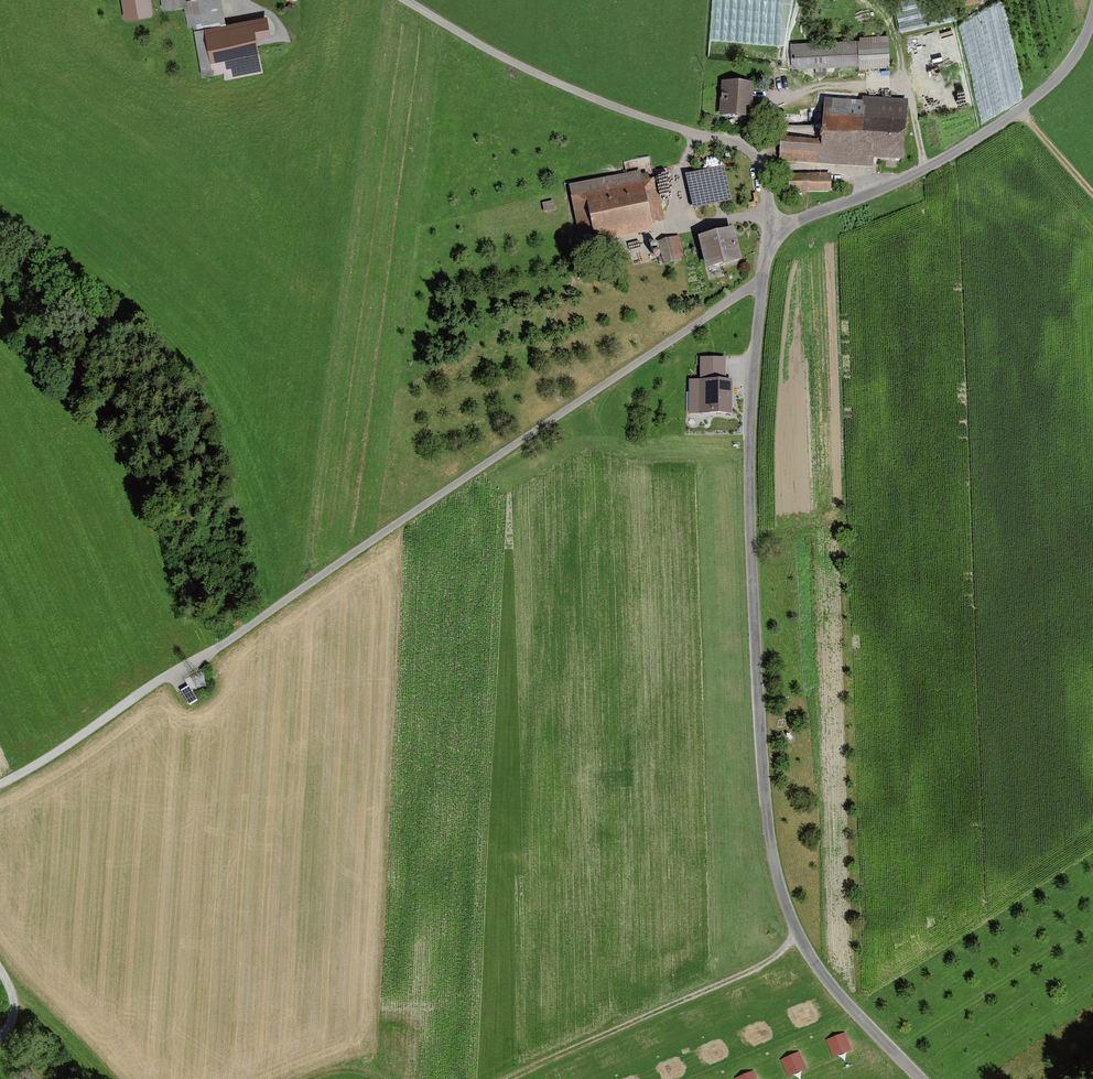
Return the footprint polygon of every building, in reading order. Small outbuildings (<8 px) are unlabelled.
[(124,22),(152,18),(150,0),(121,0),(124,22)] [(160,10),(183,6),(186,26),(197,24),(206,77),(256,69),(250,39),(267,36),(264,18),(223,25),(219,0),(158,0),(160,10)] [(790,6),(790,19),(808,18),(808,5),(790,6)] [(885,37),(789,42),(790,69),(886,63),(885,37)] [(752,90),(722,86),(718,116),(748,120),(752,90)] [(821,145),(778,141),(777,162),(876,169),(876,162),(899,164),(904,103),(825,97),(821,145)] [(725,166),(685,175),(693,209),(732,201),(725,166)] [(639,172),(567,188),(580,245),(664,225),(654,180),(641,183),(639,172)] [(845,177),(789,176),(789,192),(845,192),(845,177)] [(543,203),(549,225),(559,222),(553,200),(543,203)] [(730,234),(697,243),(706,273),(739,264),(730,234)] [(677,237),(659,243),(665,263),(683,258),(677,237)] [(814,244),(817,264),(822,263),(819,244),(814,244)] [(701,398),(674,398),(674,420),(733,419),(733,385),(701,385),(701,398)] [(198,701),(188,686),(180,691),(190,707),(198,701)]
